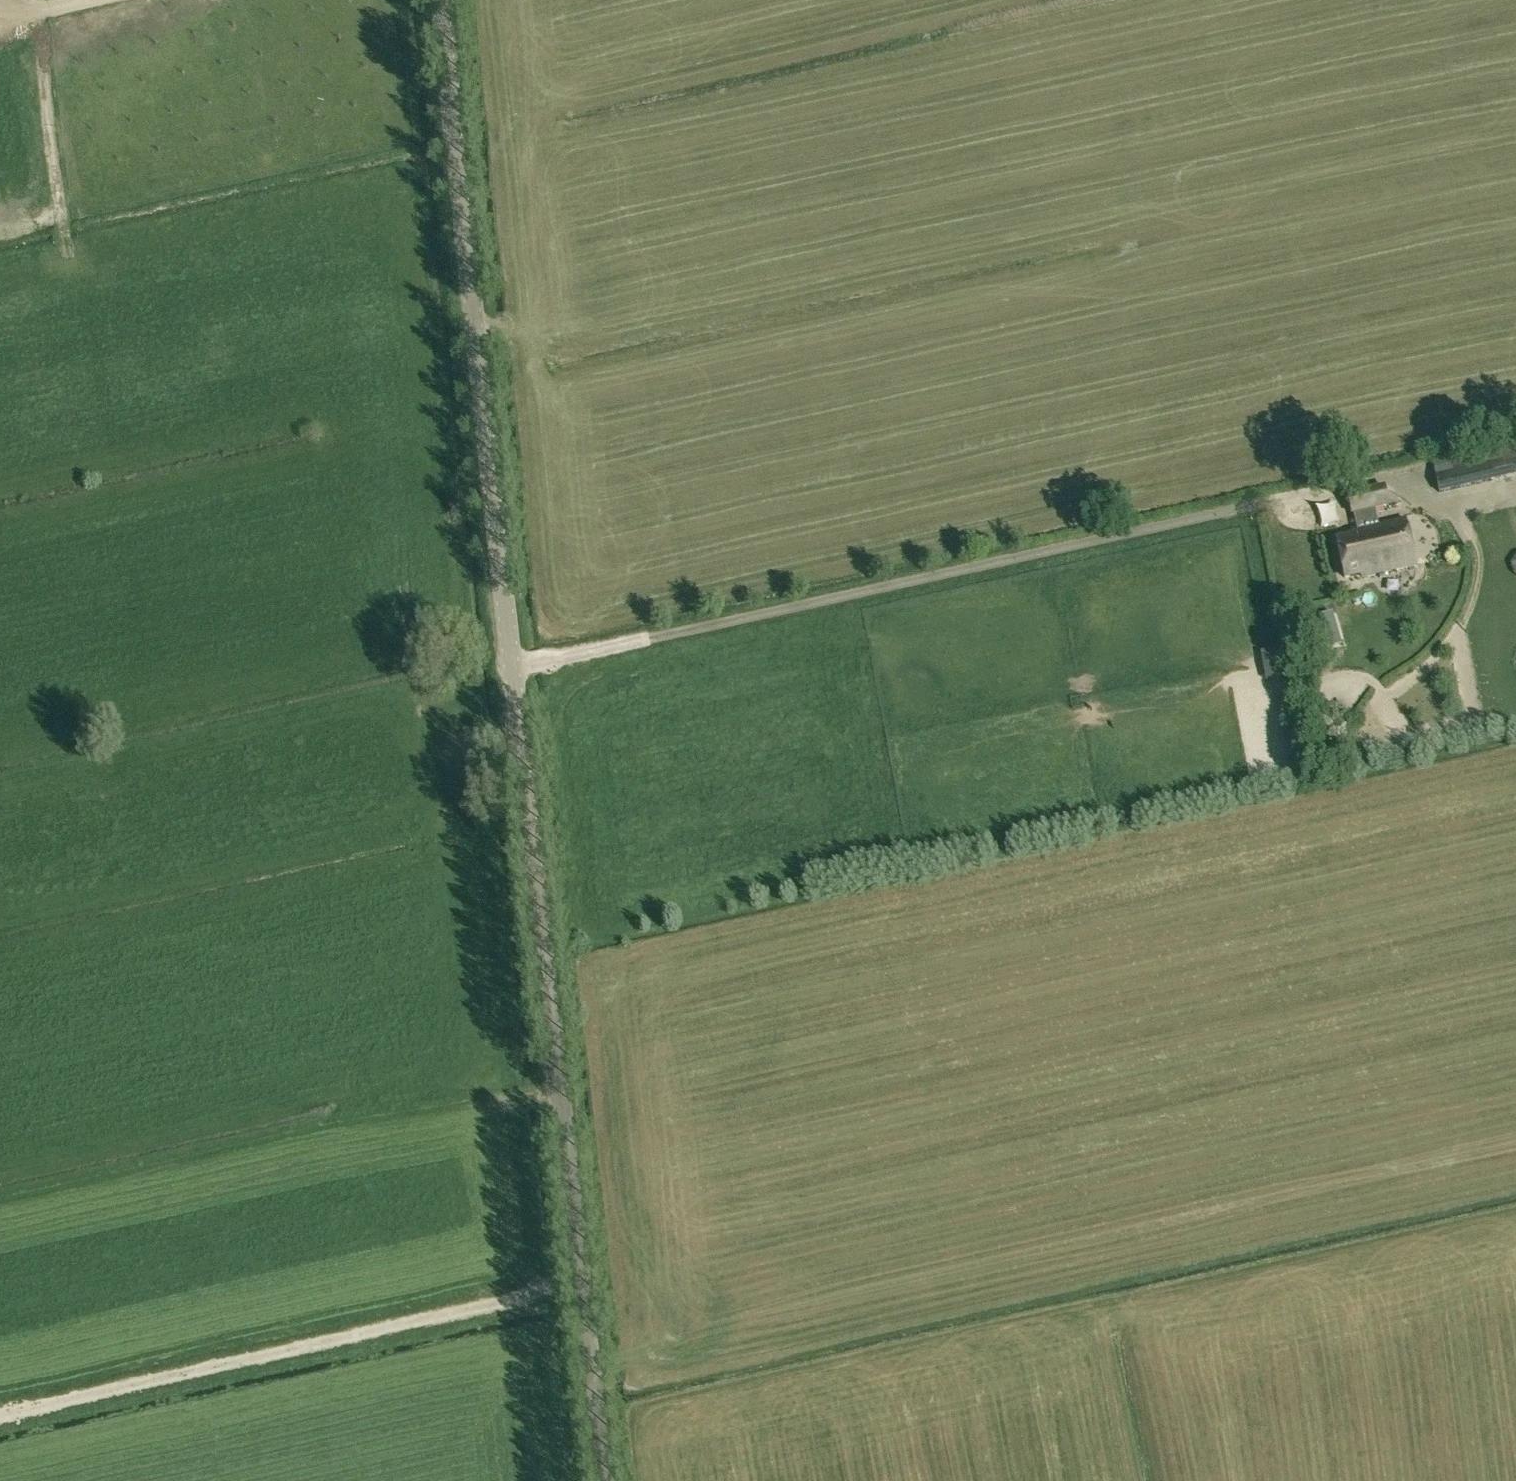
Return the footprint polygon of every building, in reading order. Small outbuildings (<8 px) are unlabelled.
[(1440,491),(1492,479),(1486,452),(1434,464),(1440,491)] [(1350,516),(1353,516),(1375,511),(1390,507),(1385,486),(1345,495),(1350,516)] [(1375,511),(1353,516),(1357,532),(1336,537),(1345,579),(1416,566),(1405,520),(1379,527),(1375,511)] [(1472,558),(1484,549),(1475,537),(1463,545),(1472,558)] [(1321,632),(1336,627),(1332,614),(1318,618),(1321,632)]
